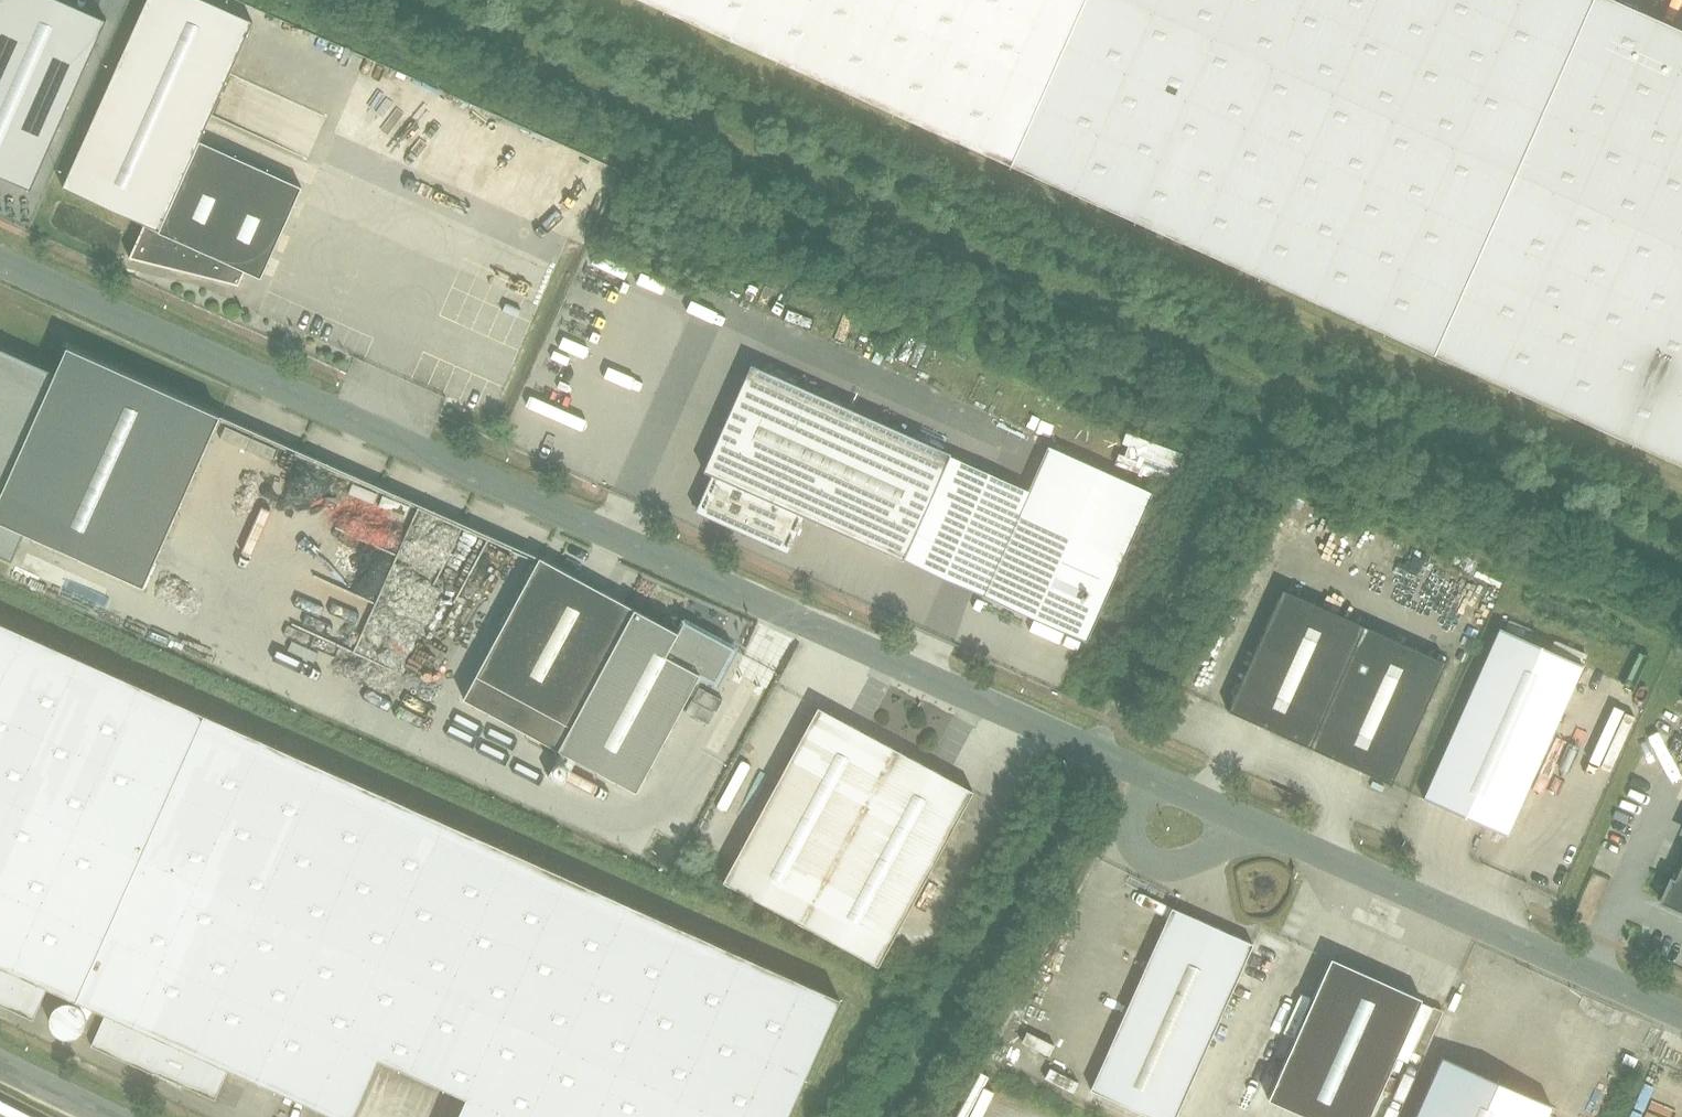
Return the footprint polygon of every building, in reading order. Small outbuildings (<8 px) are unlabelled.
[(0,3),(0,168),(35,183),(109,16),(71,0),(2,0),(0,3)] [(196,141),(249,19),(206,0),(143,0),(60,187),(143,224),(156,230),(196,141)] [(1681,474),(1681,38),(1598,0),(626,0),(1681,474)] [(299,187),(196,141),(156,230),(244,269),(259,276),(299,187)] [(244,269),(156,230),(143,224),(130,255),(238,282),(244,269)] [(73,343),(60,371),(0,503),(0,516),(27,528),(145,581),(223,410),(73,343)] [(60,371),(0,343),(0,503),(60,371)] [(903,563),(950,459),(749,369),(701,476),(713,482),(699,512),(787,552),(802,518),(903,563)] [(1126,432),(1115,460),(1140,470),(1139,472),(1167,484),(1179,453),(1126,432)] [(1028,494),(950,459),(903,563),(1085,644),(1151,496),(1048,450),(1028,494)] [(500,610),(524,549),(383,495),(379,507),(408,518),(367,625),(371,627),(359,659),(401,674),(407,658),(429,667),(436,649),(451,654),(453,649),(471,656),(490,606),(500,610)] [(10,567),(27,528),(0,516),(0,562),(10,567)] [(679,625),(543,552),(466,696),(641,790),(705,672),(719,680),(737,648),(685,620),(679,625)] [(1443,661),(1282,591),(1227,715),(1389,786),(1443,661)] [(841,998),(0,621),(0,966),(47,987),(70,997),(74,1000),(80,1002),(108,1015),(228,1069),(336,1116),(360,1116),(386,1059),(471,1097),(462,1116),(788,1116),(841,998)] [(1497,629),(1423,796),(1507,833),(1581,666),(1497,629)] [(974,791),(824,709),(732,878),(882,959),(974,791)] [(1658,899),(1681,910),(1681,847),(1658,899)] [(1089,1086),(1157,1116),(1172,1116),(1251,941),(1170,905),(1089,1086)] [(1325,956),(1266,1094),(1319,1116),(1365,1116),(1417,995),(1325,956)] [(0,966),(0,1001),(34,1016),(47,987),(0,966)] [(53,1020),(56,1025),(60,1029),(65,1031),(71,1032),(77,1030),(81,1027),(85,1022),(87,1017),(86,1011),(84,1005),(80,1002),(74,1000),(70,997),(64,998),(59,1001),(56,1005),(53,1009),(52,1015),(53,1020)] [(228,1069),(108,1015),(95,1044),(215,1098),(228,1069)] [(1412,1116),(1543,1116),(1548,1106),(1441,1056),(1412,1116)]
